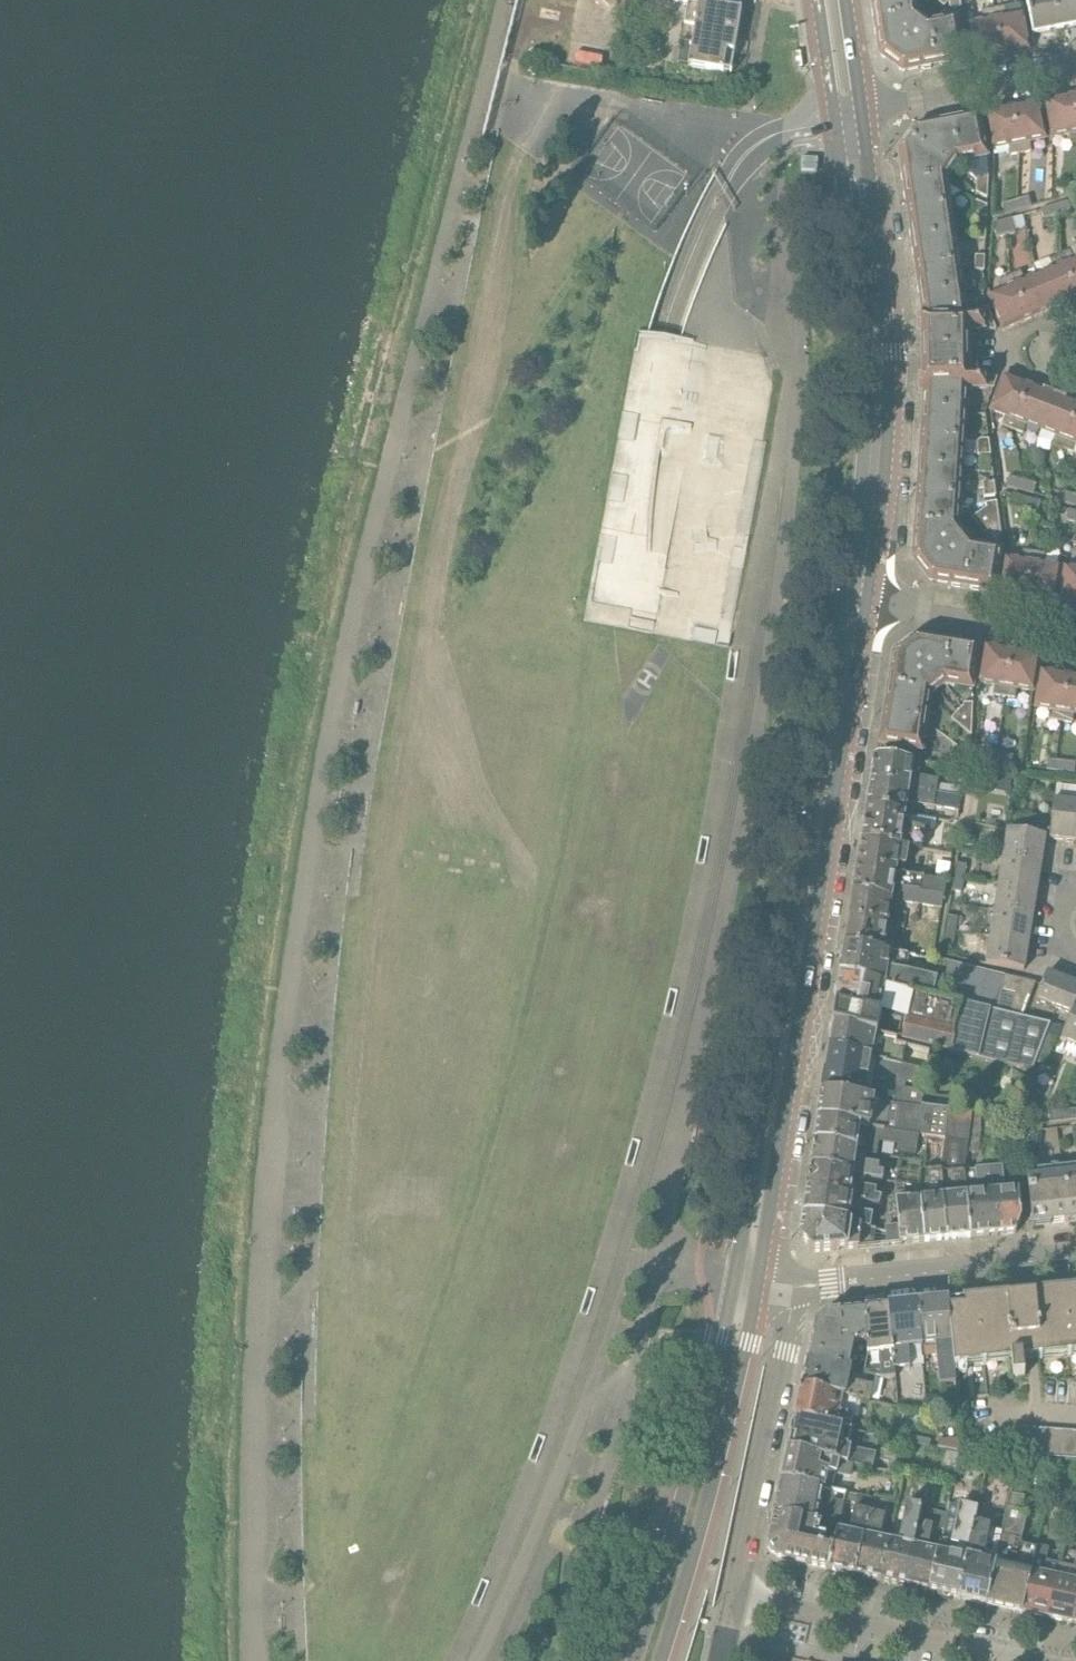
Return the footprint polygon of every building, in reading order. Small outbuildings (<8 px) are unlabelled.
[(919,17),(917,0),(873,0),(874,9),(872,11),(873,18),(876,19),(877,23),(919,17)] [(945,6),(950,1),(952,9),(962,8),(961,0),(938,0),(945,6)] [(1060,29),(1055,0),(1027,0),(1033,34),(1060,29)] [(1075,26),(1075,0),(1055,0),(1060,29),(1075,26)] [(742,12),(699,5),(689,67),(732,75),(742,12)] [(994,11),(1002,55),(1030,50),(1023,15),(1007,18),(1006,9),(994,11)] [(975,60),(1002,55),(994,11),(982,13),(984,22),(969,25),(975,60)] [(891,58),(895,61),(924,20),(919,17),(877,23),(877,27),(875,29),(876,36),(879,38),(881,55),(883,58),(888,60),(891,58)] [(930,23),(938,66),(940,66),(943,68),(950,67),(951,64),(965,61),(957,19),(930,23)] [(933,67),(938,66),(930,23),(924,20),(895,61),(899,64),(899,68),(901,72),(905,72),(922,69),(924,71),(931,70),(933,67)] [(1075,144),(1075,116),(1072,98),(1046,103),(1053,140),(1069,137),(1070,146),(1075,144)] [(1011,110),(1020,155),(1032,153),(1030,144),(1046,141),(1039,104),(1011,110)] [(1010,157),(1020,155),(1011,110),(985,115),(992,151),(1008,148),(1010,157)] [(952,124),(961,165),(988,160),(980,118),(965,121),(963,119),(956,120),(955,123),(952,124)] [(954,174),(961,165),(952,124),(947,125),(945,122),(938,124),(937,127),(919,130),(915,132),(914,137),(917,140),(913,145),(954,174)] [(949,181),(954,174),(913,145),(910,149),(906,148),(902,150),(901,154),(904,172),(902,175),(903,182),(905,183),(906,187),(949,182),(949,181)] [(802,171),(818,172),(818,159),(802,158),(802,171)] [(977,181),(988,187),(989,175),(977,174),(977,181)] [(988,187),(977,181),(976,192),(988,198),(988,187)] [(910,215),(953,209),(949,182),(906,187),(907,191),(904,193),(905,200),(908,202),(910,215)] [(1075,194),(1075,188),(1075,183),(1061,187),(1064,198),(1075,194)] [(1018,211),(1031,207),(1029,197),(1015,201),(1018,211)] [(976,213),(986,217),(987,206),(975,200),(976,213)] [(1005,215),(1018,211),(1015,201),(1002,205),(1005,215)] [(1058,217),(1071,213),(1068,202),(1055,206),(1058,217)] [(1044,221),(1058,217),(1055,206),(1041,211),(1044,221)] [(914,245),(957,239),(953,209),(910,215),(912,229),(910,231),(911,238),(914,240),(914,245)] [(1003,222),(1007,236),(1016,233),(1012,219),(1003,222)] [(997,239),(1007,236),(1003,222),(993,225),(997,239)] [(977,240),(986,241),(986,229),(977,229),(977,240)] [(918,272),(961,265),(957,239),(914,245),(915,247),(912,250),(913,256),(916,258),(918,272)] [(1074,260),(1071,253),(1061,257),(1075,294),(1075,259),(1074,260)] [(975,264),(985,264),(985,256),(975,256),(975,264)] [(1075,300),(1075,294),(1061,257),(1050,261),(1053,269),(1038,275),(1053,310),(1075,300)] [(922,300),(965,293),(961,265),(918,272),(920,285),(918,288),(919,294),(922,296),(922,300)] [(1029,320),(1053,310),(1038,275),(1024,281),(1021,273),(1011,277),(1029,320)] [(1003,331),(1029,320),(1011,277),(1001,281),(1004,289),(989,295),(1003,331)] [(924,334),(968,333),(968,331),(986,331),(997,330),(993,319),(986,319),(986,317),(968,317),(965,293),(922,300),(925,320),(921,320),(921,332),(924,332),(924,334)] [(924,354),(968,355),(968,333),(924,334),(924,354)] [(925,377),(969,376),(968,357),(968,355),(924,354),(924,356),(925,377)] [(925,412),(969,415),(970,392),(988,392),(987,389),(994,389),(997,380),(986,380),(985,377),(969,378),(969,376),(925,377),(925,379),(922,379),(922,392),(926,392),(925,412)] [(1003,427),(1013,431),(1029,387),(1004,378),(991,413),(1006,419),(1003,427)] [(1027,427),(1041,432),(1054,397),(1029,387),(1013,431),(1024,435),(1027,427)] [(1063,450),(1075,415),(1075,405),(1054,397),(1041,432),(1056,438),(1052,446),(1063,450)] [(923,440),(967,443),(969,415),(925,412),(925,416),(922,418),(922,424),(924,427),(923,440)] [(1063,450),(1073,454),(1075,447),(1075,415),(1063,450)] [(921,469),(965,472),(967,443),(923,440),(922,454),(920,456),(919,463),(922,465),(921,469)] [(977,448),(990,448),(989,440),(981,440),(977,442),(977,448)] [(977,448),(978,457),(991,456),(990,448),(977,448)] [(919,497),(963,500),(965,472),(921,469),(921,473),(918,474),(918,481),(920,483),(919,497)] [(1007,487),(1021,491),(1024,481),(1010,477),(1007,487)] [(1021,491),(1034,495),(1037,485),(1024,481),(1021,491)] [(983,491),(996,490),(995,482),(983,483),(983,491)] [(996,490),(983,491),(984,498),(997,497),(996,490)] [(1075,506),(1075,503),(1075,496),(1064,492),(1061,502),(1075,506)] [(1011,505),(1025,509),(1028,499),(1014,495),(1011,505)] [(918,522),(961,528),(963,500),(919,497),(919,511),(916,512),(915,519),(918,522)] [(1025,509),(1038,513),(1041,503),(1028,499),(1025,509)] [(985,537),(992,530),(994,540),(1002,539),(998,504),(973,521),(985,537)] [(1075,524),(1075,513),(1069,511),(1066,521),(1075,524)] [(917,540),(915,559),(961,528),(918,522),(917,529),(915,531),(914,538),(917,540)] [(963,587),(967,588),(974,544),(961,528),(915,559),(916,563),(920,565),(924,564),(931,573),(929,576),(930,581),(933,583),(952,585),(954,588),(960,589),(963,587)] [(974,544),(967,588),(971,588),(972,591),(979,592),(981,590),(995,592),(1002,549),(974,544)] [(1000,595),(1028,599),(1035,553),(1023,551),(1022,560),(1006,558),(1000,595)] [(1035,553),(1028,599),(1054,603),(1060,566),(1044,564),(1045,555),(1035,553)] [(1075,607),(1075,569),(1065,567),(1060,604),(1075,607)] [(948,688),(949,682),(954,646),(946,645),(945,642),(938,640),(936,643),(918,640),(914,642),(912,645),(914,649),(905,655),(938,692),(948,688)] [(954,646),(949,682),(973,686),(979,650),(965,648),(963,645),(957,643),(954,646)] [(994,696),(1005,698),(1012,652),(985,648),(979,684),(995,687),(994,696)] [(1012,652),(1005,698),(1015,699),(1017,691),(1034,693),(1039,657),(1012,652)] [(932,699),(938,692),(905,655),(901,653),(897,654),(895,656),(892,675),(932,699)] [(1034,718),(1061,723),(1069,677),(1042,673),(1034,718)] [(885,717),(920,723),(928,724),(932,699),(892,675),(889,676),(888,683),(890,685),(889,693),(886,695),(885,702),(888,704),(885,717)] [(1075,716),(1075,679),(1069,677),(1061,723),(1072,724),(1074,716),(1075,716)] [(963,708),(973,717),(973,704),(964,704),(964,707),(963,708)] [(958,714),(973,726),(973,717),(963,708),(958,714)] [(973,726),(958,714),(952,719),(972,736),(973,726)] [(920,723),(885,717),(883,731),(880,733),(879,739),(882,742),(881,746),(916,752),(920,723)] [(977,759),(977,749),(965,749),(965,759),(977,759)] [(1046,770),(1056,772),(1058,761),(1041,759),(1042,754),(1029,752),(1027,767),(1047,770),(1046,770)] [(984,763),(998,765),(999,755),(985,753),(984,763)] [(998,765),(1012,767),(1013,756),(999,755),(998,765)] [(872,784),(936,795),(938,785),(938,780),(912,776),(914,764),(876,759),(872,784)] [(977,759),(965,759),(965,769),(977,769),(977,759)] [(1075,774),(1075,766),(1075,763),(1058,761),(1056,772),(1075,774)] [(1075,802),(1075,783),(1059,782),(1058,801),(1075,802)] [(908,804),(934,809),(936,795),(872,784),(868,810),(906,816),(908,804)] [(962,789),(938,785),(936,795),(960,799),(962,789)] [(936,795),(934,809),(958,811),(960,799),(936,795)] [(1075,842),(1075,803),(1054,801),(1050,839),(1075,842)] [(863,842),(909,849),(922,851),(926,829),(948,833),(949,823),(906,816),(868,810),(863,842)] [(1002,858),(1041,864),(1046,837),(1007,831),(1002,858)] [(960,845),(975,847),(976,837),(962,834),(960,845)] [(859,869),(897,875),(898,866),(907,867),(909,849),(863,842),(859,869)] [(998,885),(1037,892),(1041,864),(1002,858),(998,885)] [(955,877),(965,879),(967,865),(957,864),(955,877)] [(854,895),(893,901),(942,909),(947,881),(897,875),(859,869),(854,895)] [(965,879),(955,877),(953,891),(963,893),(965,879)] [(994,910),(1033,917),(1037,892),(998,885),(994,910)] [(850,920),(889,926),(893,901),(854,895),(850,920)] [(990,937),(1029,943),(1033,917),(994,910),(990,937)] [(946,930),(956,932),(958,918),(948,916),(946,930)] [(846,946),(901,955),(903,943),(886,941),(889,926),(850,920),(846,946)] [(956,932),(946,930),(944,944),(954,946),(956,932)] [(1029,943),(990,937),(985,965),(1024,971),(1029,943)] [(842,975),(933,998),(938,980),(905,972),(908,957),(901,955),(846,946),(842,975)] [(1075,1006),(1075,985),(1047,974),(1036,1001),(1072,1016),(1075,1006)] [(1022,981),(1006,977),(1002,991),(1016,994),(1010,1016),(1023,1019),(1037,984),(1022,981)] [(1032,1073),(1044,1043),(837,1006),(834,1024),(867,1033),(872,1014),(903,1021),(899,1039),(931,1048),(1032,1073)] [(1075,1047),(1075,1006),(1072,1016),(1067,1028),(1062,1041),(1075,1047)] [(926,1071),(931,1048),(899,1039),(867,1033),(834,1024),(830,1049),(926,1071)] [(873,1059),(830,1049),(826,1073),(869,1080),(873,1059)] [(826,1073),(824,1085),(868,1091),(866,1101),(870,1102),(875,1103),(922,1109),(926,1071),(873,1059),(869,1080),(826,1073)] [(823,1095),(866,1101),(868,1091),(824,1085),(823,1095)] [(886,1132),(928,1137),(946,1139),(949,1112),(922,1109),(875,1103),(870,1102),(866,1101),(823,1095),(819,1121),(886,1132)] [(1075,1120),(1075,1110),(1063,1111),(1064,1122),(1075,1120)] [(1050,1123),(1064,1122),(1063,1111),(1049,1113),(1050,1123)] [(950,1112),(946,1139),(942,1165),(949,1241),(971,1239),(965,1172),(967,1153),(972,1116),(950,1112)] [(815,1147),(880,1157),(883,1157),(885,1147),(886,1133),(818,1123),(815,1147)] [(811,1172),(865,1180),(883,1183),(885,1174),(879,1173),(880,1167),(879,1167),(880,1157),(815,1147),(811,1172)] [(924,1243),(949,1241),(942,1165),(935,1172),(935,1177),(927,1177),(928,1187),(920,1187),(920,1200),(924,1243)] [(1022,1221),(1032,1220),(1029,1190),(1005,1192),(1003,1167),(987,1168),(994,1237),(1016,1234),(1022,1221)] [(971,1239),(994,1237),(987,1168),(976,1169),(976,1170),(965,1172),(971,1239)] [(1064,1170),(1039,1173),(1039,1178),(1027,1179),(1029,1190),(1032,1220),(1033,1227),(1070,1223),(1075,1222),(1075,1169),(1064,1170)] [(808,1197),(852,1203),(880,1207),(881,1198),(876,1198),(876,1192),(864,1190),(865,1180),(811,1172),(808,1197)] [(804,1219),(871,1229),(873,1216),(851,1213),(852,1203),(808,1197),(804,1219)] [(887,1247),(924,1243),(920,1200),(896,1202),(898,1225),(885,1227),(887,1247)] [(876,1230),(871,1229),(804,1219),(801,1242),(812,1254),(874,1248),(876,1230)] [(1075,1356),(1075,1290),(1064,1292),(1030,1295),(996,1299),(971,1301),(946,1304),(955,1369),(978,1366),(1003,1364),(1012,1363),(1014,1378),(1025,1377),(1024,1361),(1037,1360),(1071,1356),(1075,1356)] [(956,1385),(955,1369),(946,1304),(919,1306),(924,1358),(937,1357),(940,1386),(956,1385)] [(925,1368),(924,1358),(919,1306),(889,1309),(895,1371),(925,1368)] [(895,1371),(889,1309),(863,1312),(867,1357),(879,1356),(881,1380),(896,1379),(895,1371)] [(867,1357),(863,1312),(828,1315),(822,1321),(816,1326),(809,1361),(864,1374),(867,1357)] [(803,1390),(857,1402),(871,1404),(876,1377),(864,1374),(809,1361),(803,1390)] [(796,1420),(843,1430),(851,1432),(857,1402),(803,1390),(796,1420)] [(789,1453),(863,1468),(869,1469),(870,1460),(850,1456),(851,1448),(848,1448),(848,1445),(840,1444),(843,1430),(796,1420),(789,1453)] [(1036,1457),(1038,1429),(1022,1428),(1020,1456),(1036,1457)] [(1038,1429),(1036,1457),(1052,1459),(1054,1430),(1038,1429)] [(1054,1430),(1052,1459),(1068,1460),(1070,1431),(1054,1430)] [(1068,1460),(1075,1460),(1075,1432),(1070,1431),(1068,1460)] [(935,1447),(962,1452),(961,1438),(938,1440),(935,1447)] [(783,1480),(838,1492),(841,1477),(849,1479),(850,1475),(861,1477),(863,1468),(789,1453),(783,1480)] [(808,1525),(839,1531),(847,1494),(838,1492),(783,1480),(775,1518),(808,1525)] [(986,1605),(1021,1613),(1036,1550),(1020,1547),(1027,1513),(1022,1512),(1025,1498),(1011,1495),(997,1557),(995,1565),(986,1605)] [(832,1571),(855,1576),(870,1514),(873,1500),(855,1496),(854,1504),(856,1504),(850,1530),(852,1530),(852,1535),(839,1531),(832,1571)] [(931,1593),(958,1599),(975,1524),(978,1510),(960,1505),(950,1502),(948,1515),(931,1593)] [(880,1582),(906,1587),(923,1509),(907,1506),(900,1541),(904,1542),(903,1546),(889,1543),(880,1582)] [(906,1587),(931,1593),(948,1515),(923,1509),(906,1587)] [(855,1576),(880,1582),(889,1543),(875,1540),(875,1536),(880,1537),(884,1517),(870,1514),(855,1576)] [(958,1599),(986,1605),(995,1565),(983,1562),(991,1527),(975,1524),(958,1599)] [(800,1564),(832,1571),(839,1531),(808,1525),(800,1564)] [(1021,1613),(1049,1619),(1059,1566),(1046,1563),(1049,1550),(1036,1547),(1036,1550),(1021,1613)] [(1075,1615),(1075,1565),(1074,1565),(1074,1568),(1059,1566),(1049,1619),(1074,1625),(1075,1615)]
